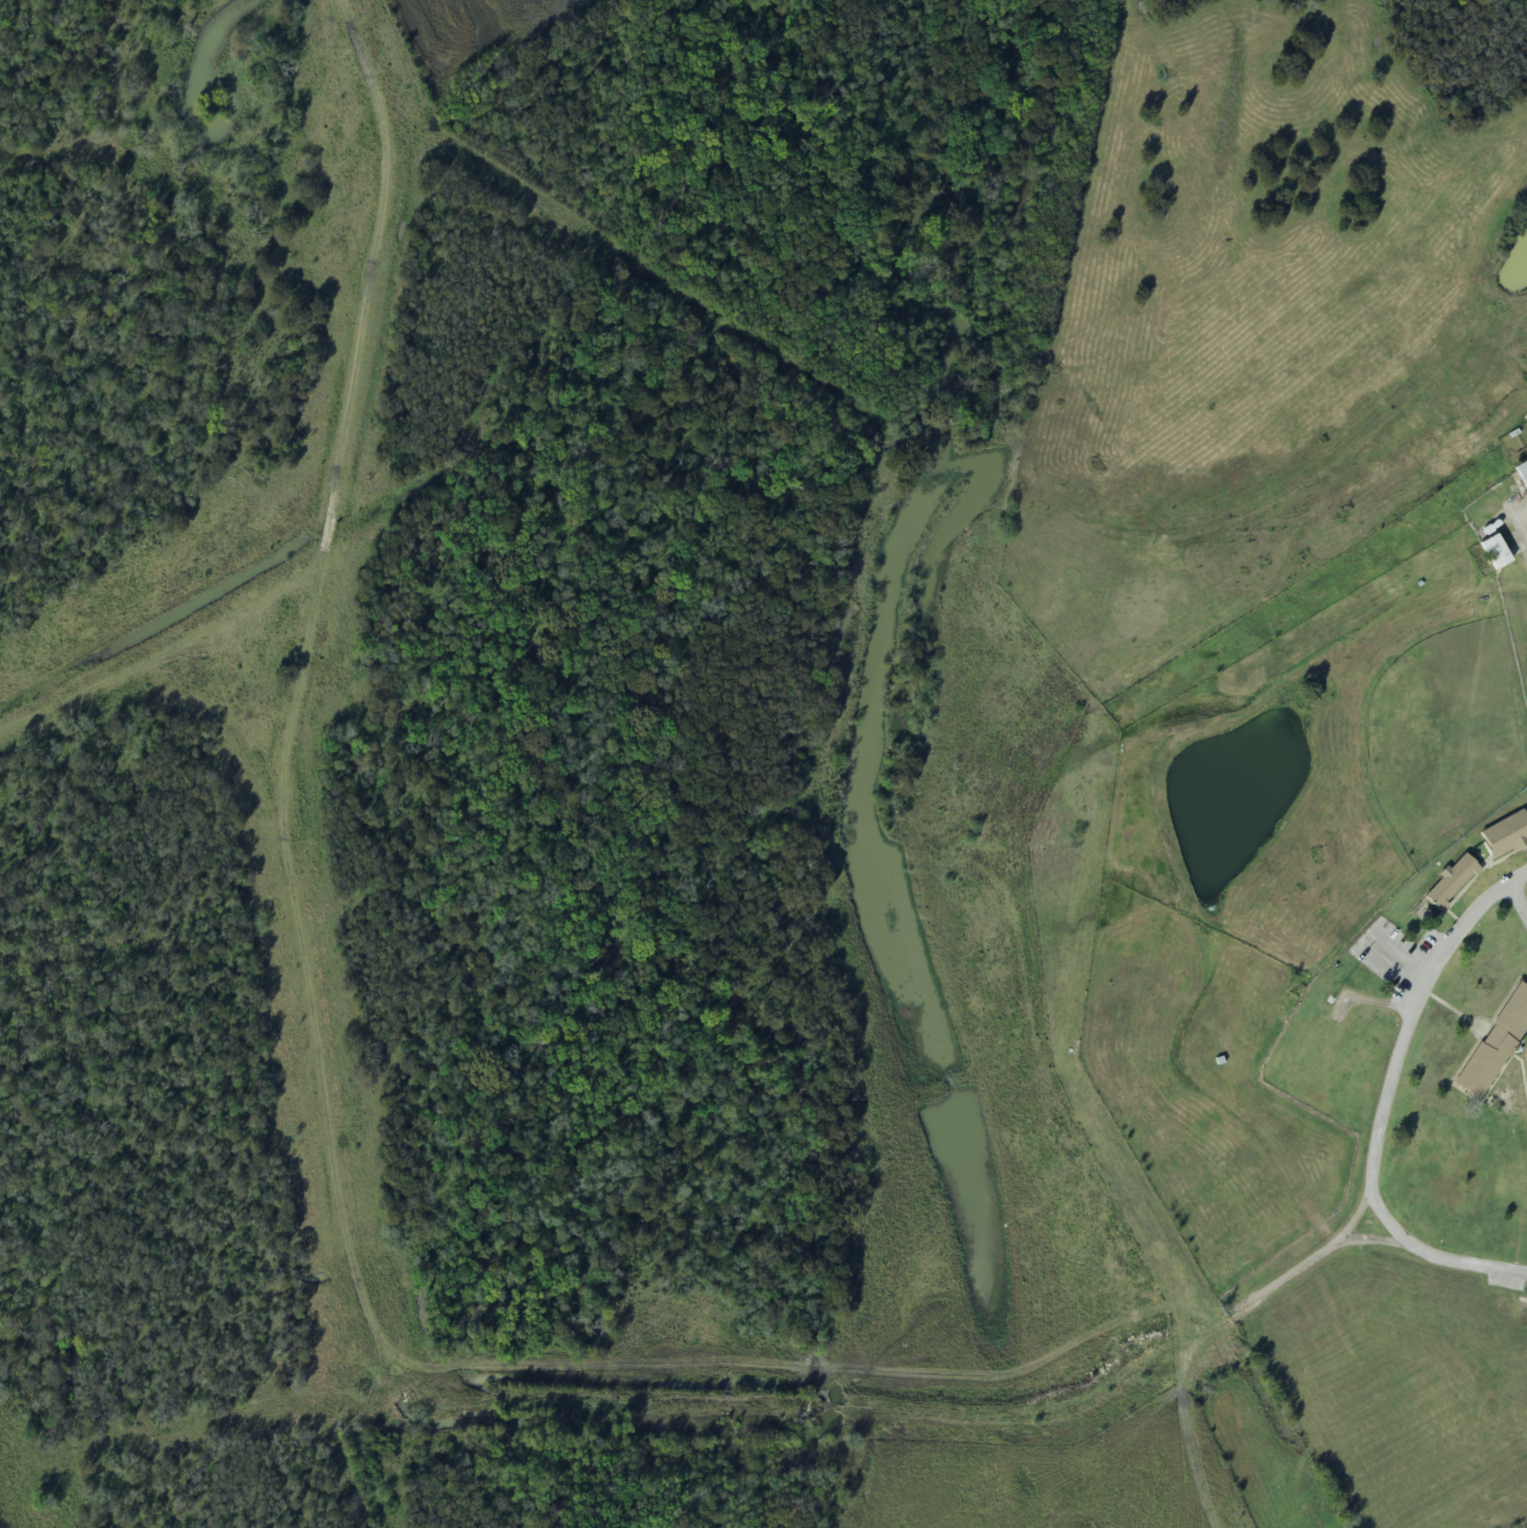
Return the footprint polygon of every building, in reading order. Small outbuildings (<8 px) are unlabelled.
[(1526,488),(1526,460),(1516,466),(1526,488)] [(1512,562),(1495,535),(1480,545),(1496,572),(1512,562)] [(1492,861),(1526,846),(1526,818),(1525,813),(1480,832),(1492,861)] [(1424,898),(1441,913),(1480,869),(1464,854),(1424,898)] [(1484,1103),(1526,1027),(1526,989),(1516,982),(1456,1088),(1484,1103)]
